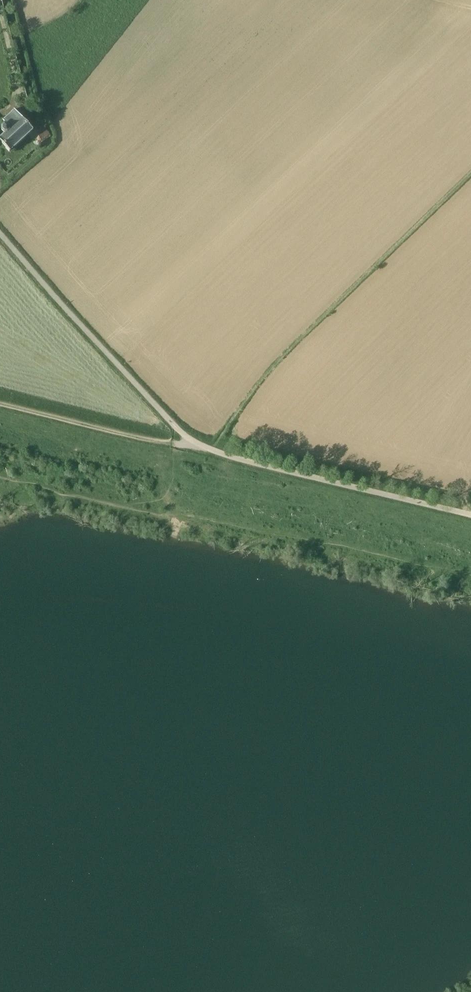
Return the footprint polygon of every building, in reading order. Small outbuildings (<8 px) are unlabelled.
[(9,152),(33,130),(14,110),(2,121),(5,124),(0,129),(5,134),(0,139),(0,142),(9,152)] [(44,126),(35,132),(41,143),(50,136),(44,126)]
